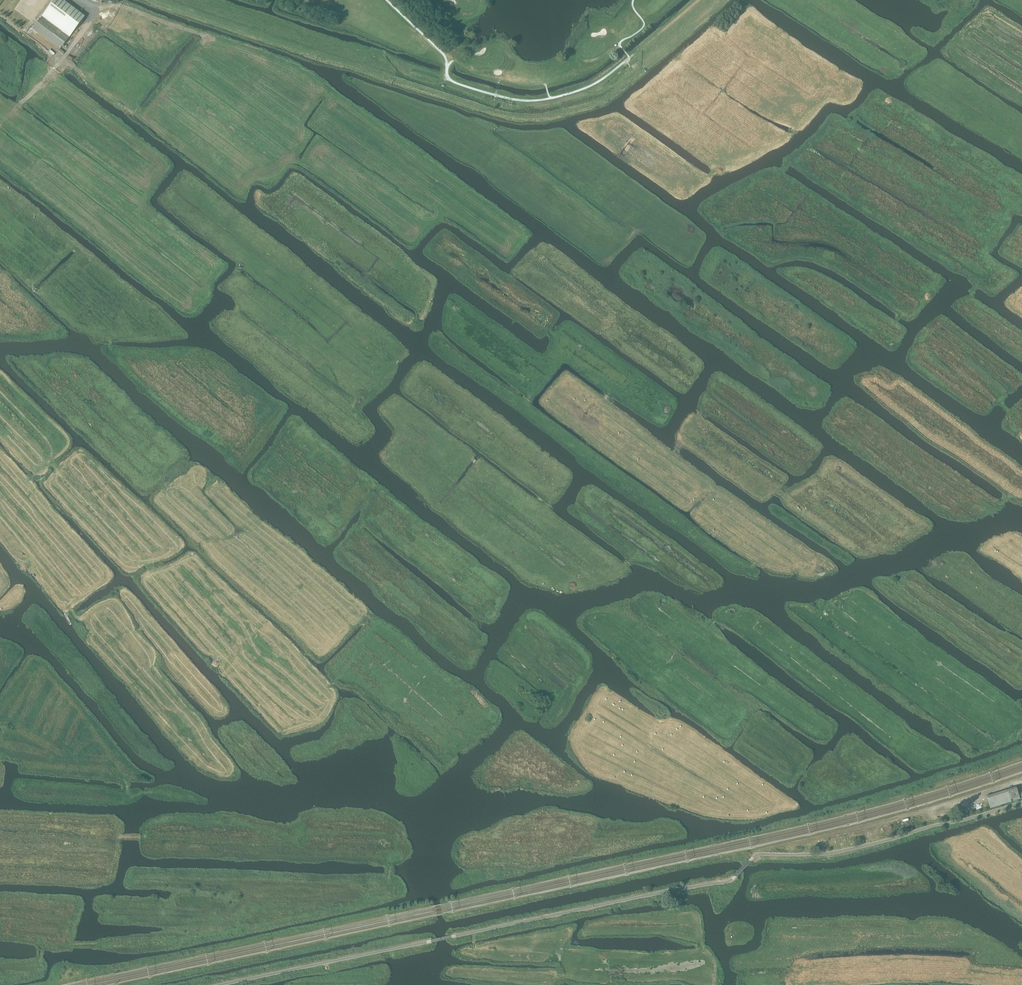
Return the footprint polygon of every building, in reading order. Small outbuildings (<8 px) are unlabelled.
[(42,16),(40,15),(36,20),(38,21),(33,28),(60,49),(58,51),(63,55),(65,53),(60,49),(66,41),(69,37),(70,35),(85,16),(63,0),(55,0),(43,15),(42,16)] [(1017,788),(1007,791),(1007,790),(987,797),(991,808),(1020,798),(1021,797),(1021,792),(1018,793),(1017,788)]
